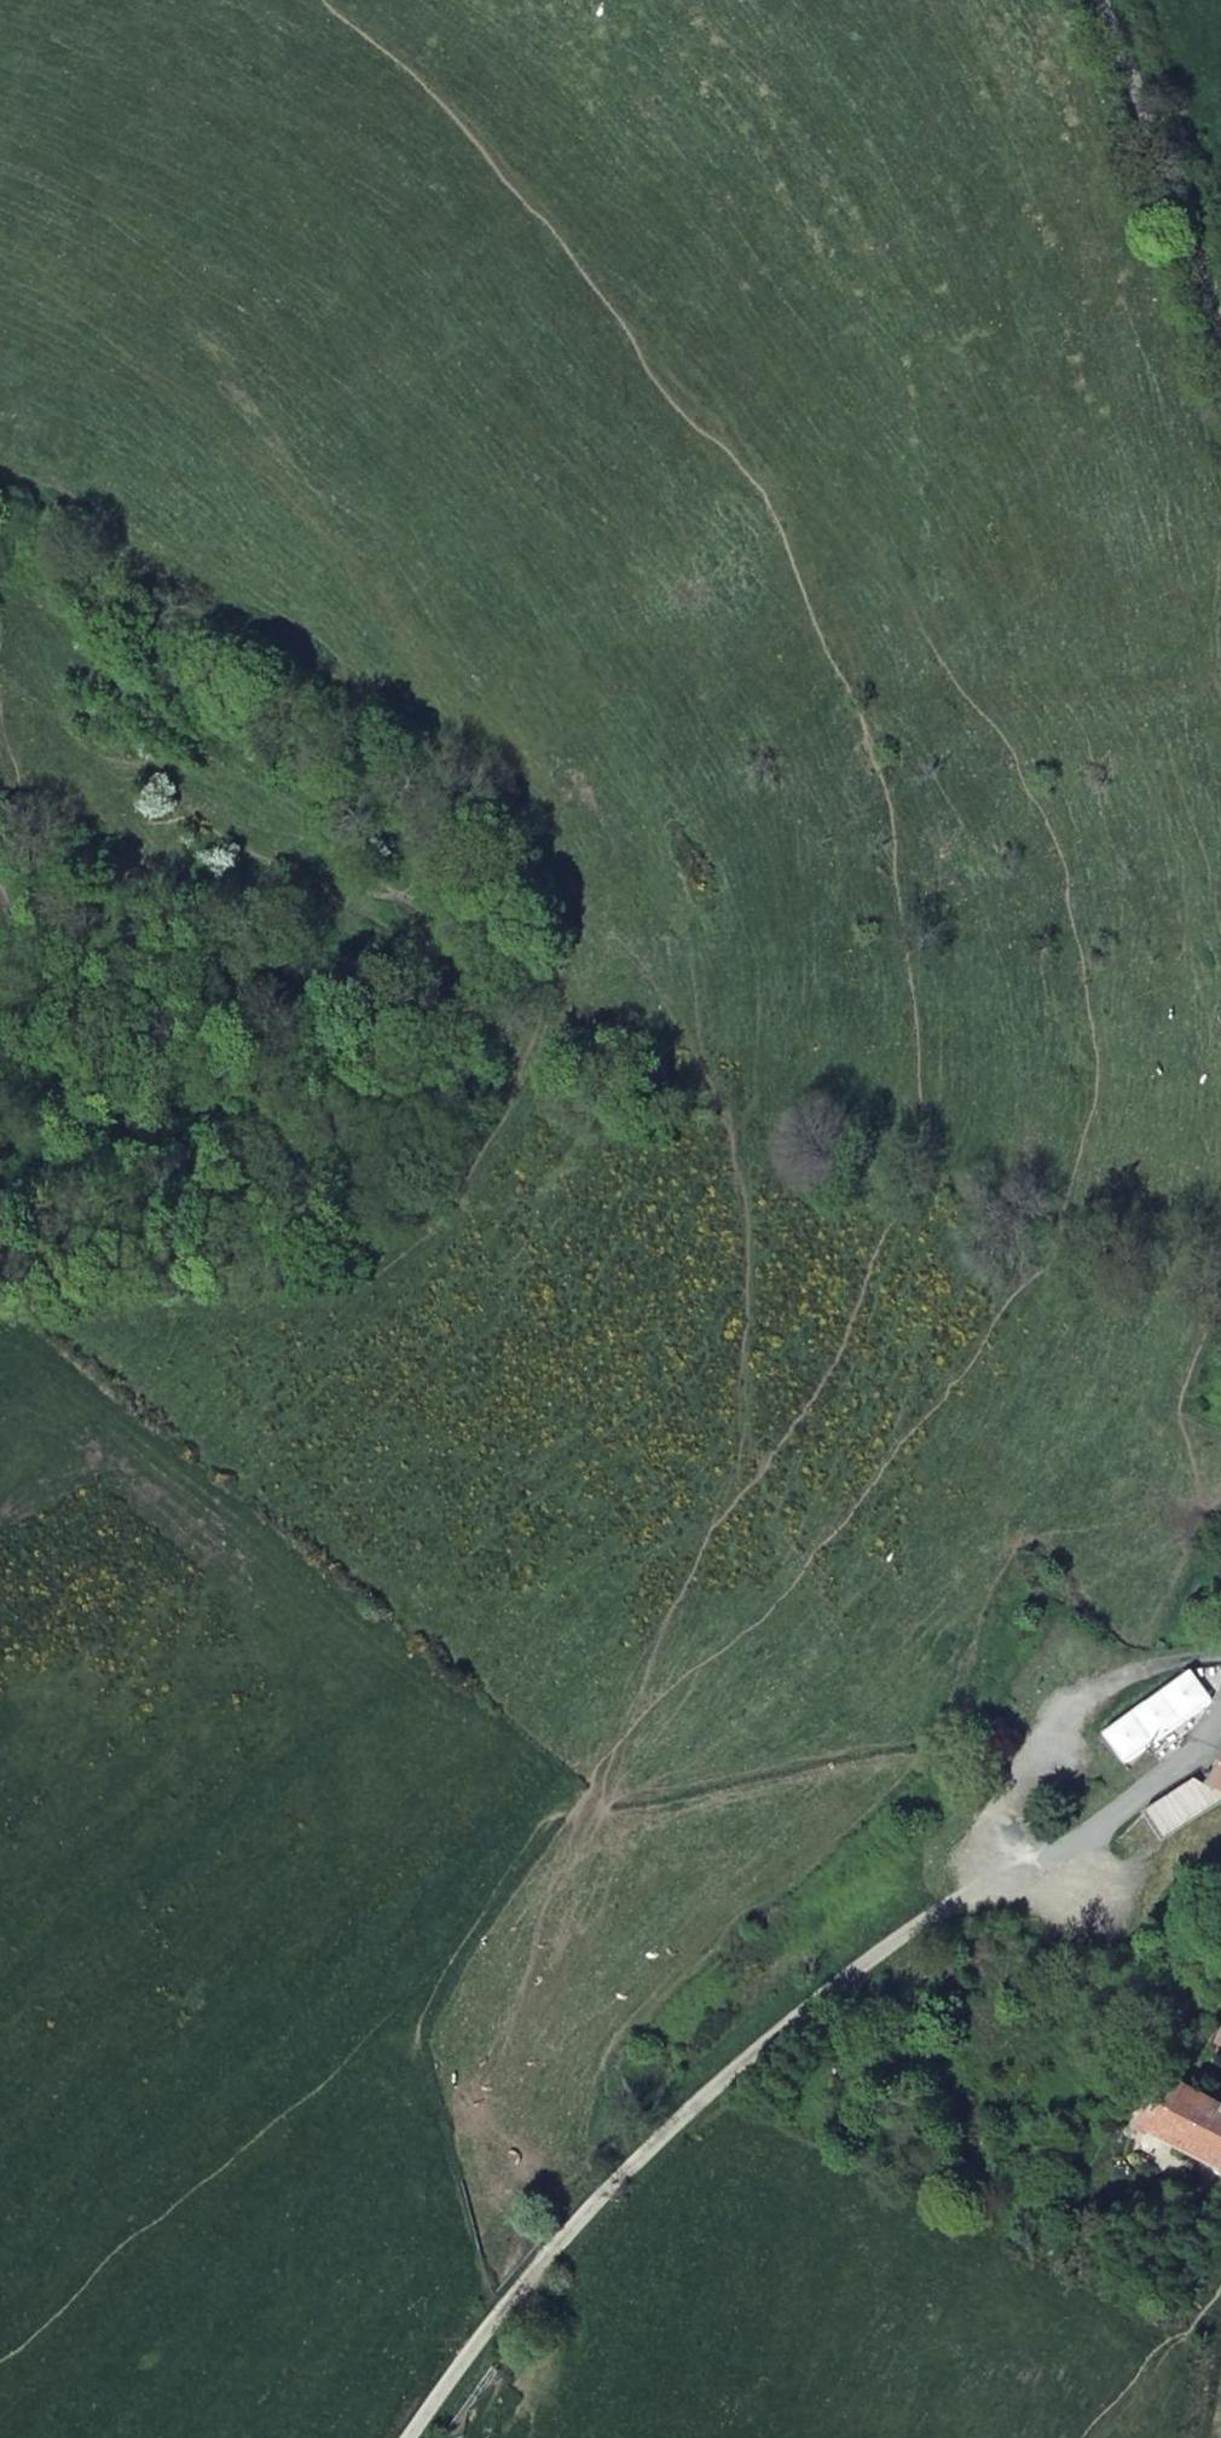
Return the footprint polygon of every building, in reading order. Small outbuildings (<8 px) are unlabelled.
[(1124,1769),(1213,1703),(1191,1672),(1101,1738),(1124,1769)] [(1212,1790),(1220,1795),(1220,1774),(1212,1790)] [(1165,1831),(1208,1802),(1196,1784),(1152,1813),(1165,1831)] [(1164,2070),(1135,2124),(1220,2170),(1220,2100),(1164,2070)]
